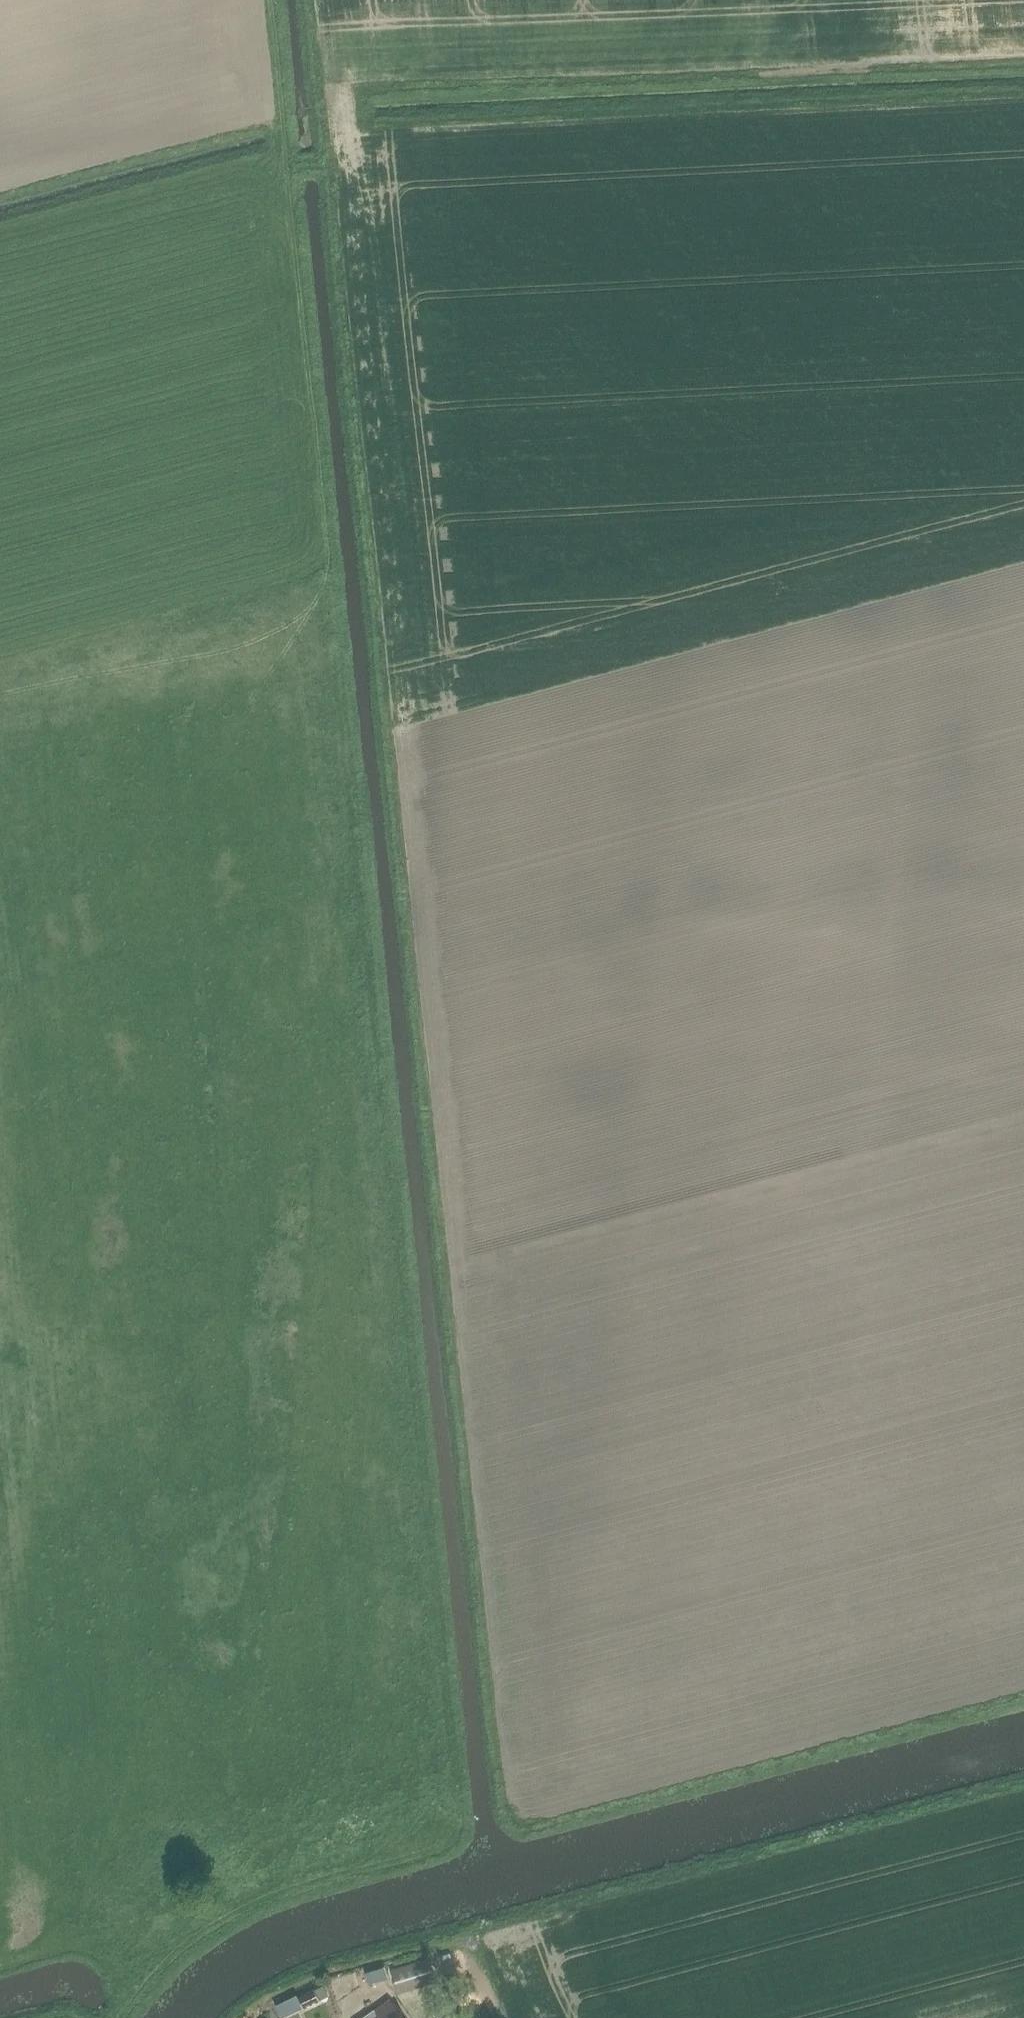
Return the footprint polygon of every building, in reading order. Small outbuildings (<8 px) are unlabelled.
[(429,1958),(423,1959),(391,1969),(399,1994),(437,1982),(429,1958)] [(304,2008),(320,2000),(316,1990),(299,1998),(304,2008)] [(283,2017),(300,2009),(294,1998),(278,2006),(283,2017)] [(391,2000),(365,2017),(404,2017),(391,2000)]
